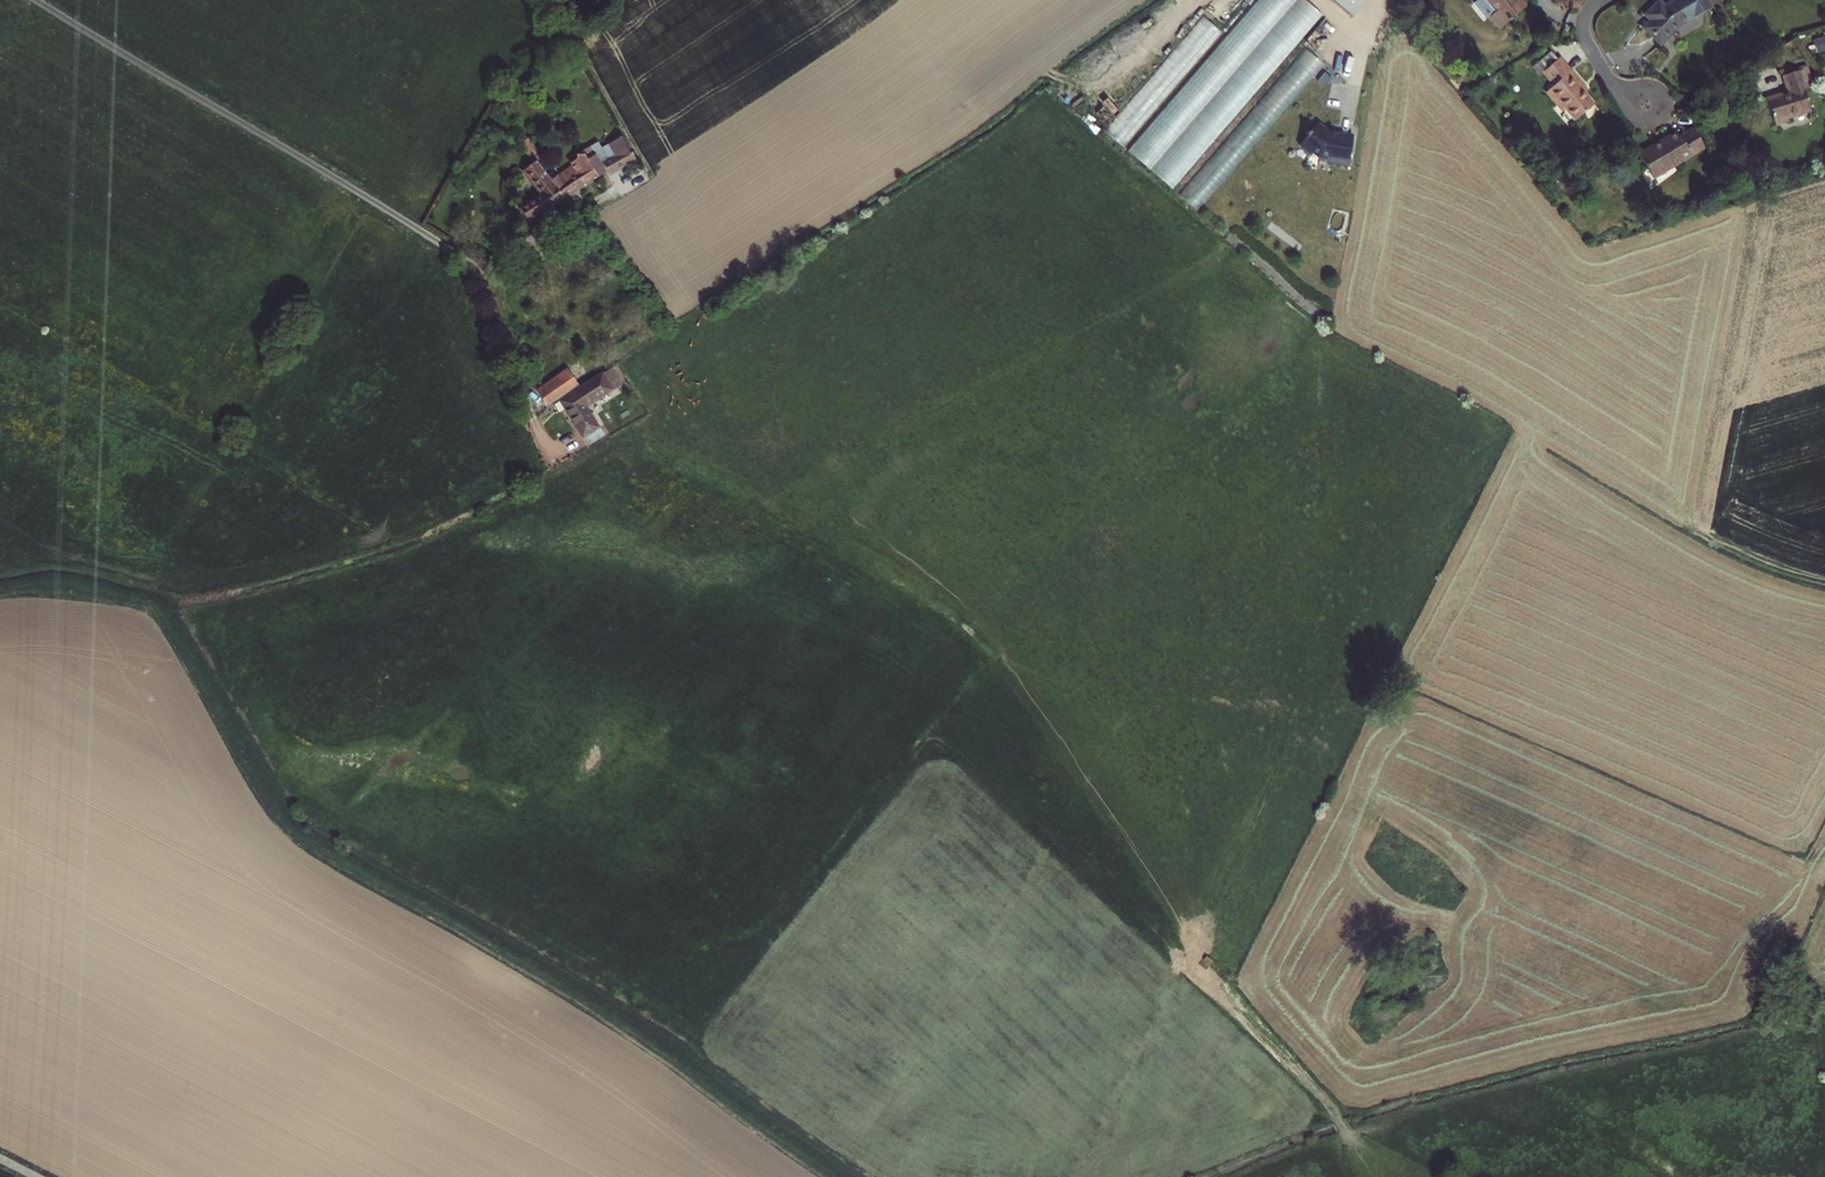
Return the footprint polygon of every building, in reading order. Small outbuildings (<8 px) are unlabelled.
[(1522,14),(1513,3),(1511,5),(1507,0),(1472,0),(1488,20),(1483,25),(1494,38),(1522,14)] [(1680,0),(1675,0),(1658,9),(1654,5),(1641,19),(1647,23),(1639,33),(1656,48),(1674,29),(1691,20),(1680,0)] [(1127,146),(1221,28),(1201,12),(1107,130),(1127,146)] [(1316,32),(1323,37),(1330,29),(1323,23),(1316,32)] [(1181,193),(1200,208),(1324,60),(1305,44),(1181,193)] [(1556,63),(1539,79),(1550,91),(1543,98),(1572,128),(1592,109),(1583,99),(1587,95),(1556,63)] [(1774,91),(1751,95),(1756,120),(1796,114),(1792,92),(1797,91),(1793,71),(1772,75),(1774,91)] [(1329,160),(1350,163),(1353,135),(1335,133),(1335,134),(1328,134),(1328,131),(1319,122),(1300,144),(1312,154),(1314,152),(1318,156),(1327,156),(1327,159),(1329,160)] [(597,140),(589,144),(605,170),(607,174),(635,157),(621,134),(601,146),(597,140)] [(1658,149),(1639,162),(1653,184),(1703,152),(1691,135),(1678,143),(1676,141),(1660,151),(1658,149)] [(572,165),(551,177),(563,196),(605,170),(589,144),(580,149),(583,154),(570,161),(572,165)] [(526,218),(563,196),(551,177),(538,162),(526,169),(541,195),(519,205),(526,218)] [(572,371),(537,392),(546,406),(560,398),(581,434),(596,425),(585,405),(621,384),(610,367),(580,385),(572,371)]
